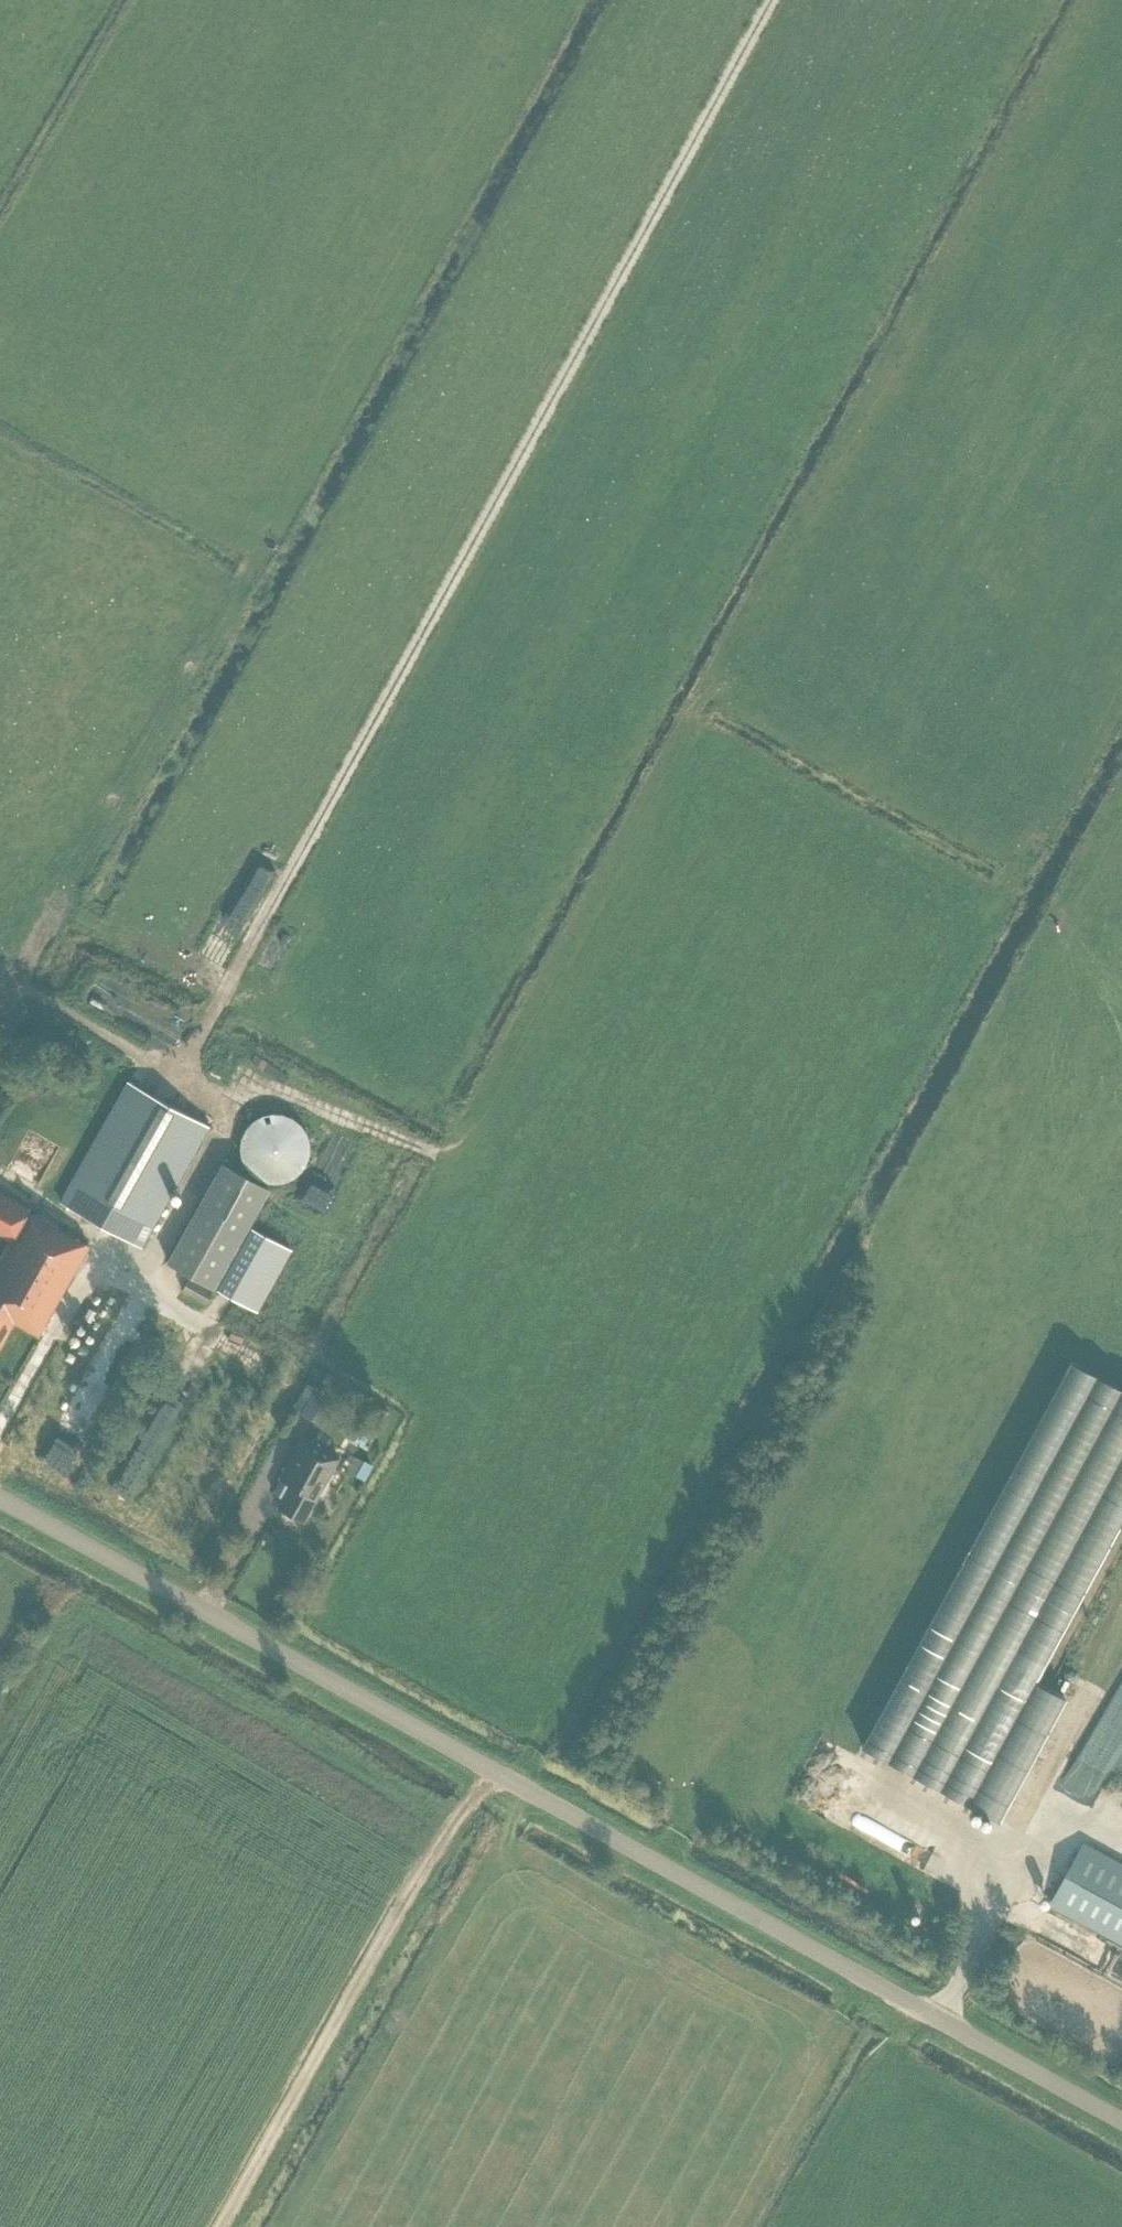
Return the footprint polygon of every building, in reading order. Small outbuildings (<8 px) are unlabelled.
[(140,1245),(207,1125),(129,1081),(62,1201),(140,1245)] [(269,1182),(275,1182),(281,1182),(287,1180),(293,1178),(298,1174),(302,1170),(306,1165),(308,1159),(310,1154),(311,1148),(310,1142),(309,1136),(306,1130),(303,1125),(299,1121),(294,1117),(288,1114),(282,1113),(276,1112),(270,1113),(264,1114),(259,1117),(254,1120),(249,1124),(246,1129),(243,1135),(241,1141),(241,1147),(241,1153),(243,1159),(245,1164),(249,1169),(253,1174),(258,1177),(263,1180),(269,1182)] [(214,1288),(270,1188),(221,1161),(165,1260),(214,1288)] [(38,1334),(89,1244),(27,1210),(28,1207),(0,1191),(0,1232),(10,1238),(0,1256),(0,1341),(6,1330),(9,1328),(13,1320),(38,1334)] [(258,1310),(293,1249),(251,1226),(217,1287),(258,1310)] [(205,1302),(212,1290),(186,1276),(180,1289),(205,1302)] [(1070,1358),(860,1744),(999,1819),(1066,1696),(1035,1679),(1121,1519),(1121,1387),(1070,1358)] [(320,1389),(307,1381),(292,1406),(305,1413),(320,1389)] [(378,1433),(381,1426),(374,1422),(376,1419),(359,1410),(343,1438),(361,1448),(371,1429),(378,1433)] [(303,1520),(330,1473),(340,1455),(303,1434),(278,1478),(280,1479),(273,1491),(283,1496),(278,1505),(303,1520)] [(1084,1842),(1051,1904),(1121,1943),(1121,1862),(1084,1842)]
